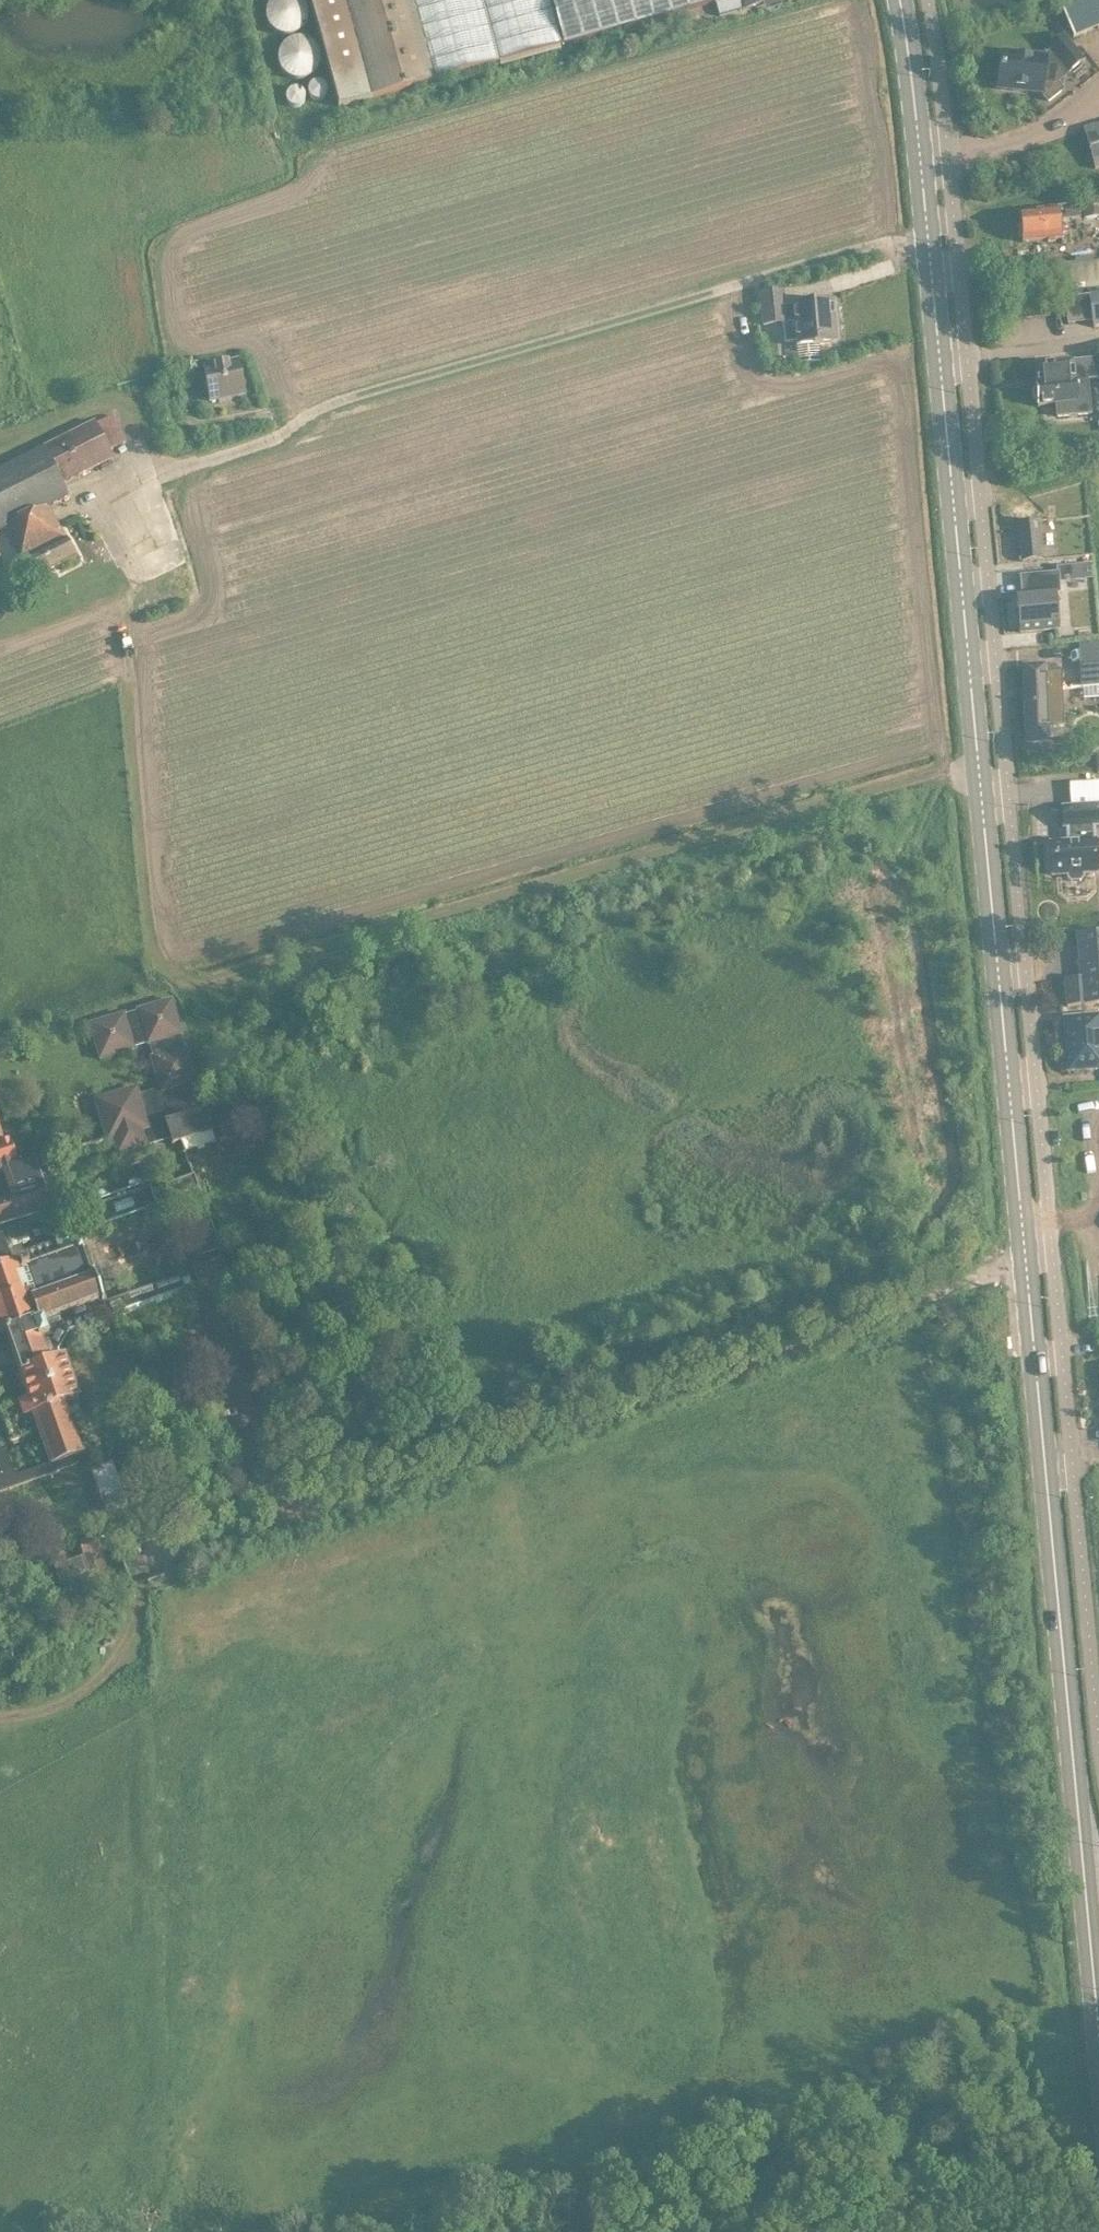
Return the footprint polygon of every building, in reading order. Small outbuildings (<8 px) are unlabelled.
[(335,105),(709,0),(307,0),(335,105)] [(717,14),(737,5),(755,0),(713,0),(717,14)] [(1068,35),(1098,23),(1098,0),(1054,0),(1068,35)] [(1041,54),(998,49),(994,85),(1037,90),(1044,98),(1057,88),(1051,80),(1078,58),(1059,34),(1044,45),(1047,49),(1041,54)] [(1088,124),(1081,126),(1092,167),(1098,165),(1098,120),(1088,124)] [(1096,192),(1077,194),(1079,216),(1090,215),(1098,214),(1096,192)] [(1056,235),(1055,222),(1055,218),(1076,216),(1074,205),(1041,208),(1041,209),(1016,212),(1020,240),(1056,235)] [(1051,262),(1054,288),(1098,284),(1098,258),(1051,262)] [(1086,293),(1074,295),(1078,321),(1090,320),(1098,319),(1098,291),(1086,293)] [(765,325),(777,324),(779,339),(790,338),(791,346),(793,346),(794,362),(823,359),(822,344),(839,342),(836,303),(788,308),(786,292),(762,294),(765,325)] [(1084,412),(1080,380),(1084,380),(1084,377),(1098,376),(1098,358),(1069,360),(1069,361),(1032,364),(1033,387),(1032,387),(1035,405),(1051,404),(1053,415),(1084,412)] [(204,399),(238,393),(232,361),(198,367),(204,399)] [(104,449),(122,442),(110,414),(91,424),(89,420),(37,446),(38,447),(0,466),(0,534),(23,581),(70,557),(45,509),(65,499),(57,482),(107,456),(104,449)] [(1014,541),(1022,541),(1023,558),(1059,556),(1055,503),(1012,507),(1014,541)] [(1055,590),(1053,571),(1016,574),(1017,591),(1012,592),(1015,630),(1054,627),(1051,590),(1055,590)] [(1074,652),(1075,685),(1077,685),(1098,685),(1098,658),(1098,651),(1074,652)] [(1042,668),(1041,662),(1018,663),(1020,741),(1044,740),(1044,725),(1058,724),(1056,668),(1042,668)] [(1063,876),(1067,879),(1075,878),(1078,875),(1078,871),(1093,870),(1091,838),(1090,838),(1089,823),(1098,822),(1098,803),(1058,805),(1059,825),(1063,825),(1064,840),(1046,841),(1048,872),(1063,872),(1063,876)] [(1072,930),(1076,975),(1060,977),(1063,1004),(1098,1001),(1098,957),(1098,952),(1098,928),(1072,930)] [(122,1010),(84,1022),(84,1023),(95,1058),(131,1047),(130,1045),(141,1041),(142,1044),(144,1044),(147,1054),(145,1055),(147,1062),(154,1086),(136,1091),(133,1083),(88,1097),(101,1141),(107,1139),(113,1154),(144,1144),(144,1143),(167,1138),(169,1143),(179,1140),(181,1148),(210,1140),(207,1131),(209,1131),(200,1107),(196,1091),(190,1092),(187,1082),(194,1080),(182,1044),(180,1044),(177,1034),(180,1033),(168,997),(131,1007),(132,1009),(122,1012),(122,1010)] [(1064,1069),(1098,1066),(1098,1060),(1095,1014),(1060,1017),(1064,1069)] [(7,1195),(0,1197),(0,1221),(17,1216),(50,1206),(45,1188),(40,1189),(30,1157),(14,1163),(6,1138),(1,1140),(0,1138),(0,1174),(7,1195)] [(93,1205),(87,1206),(89,1211),(93,1225),(170,1198),(190,1257),(192,1257),(191,1256),(214,1248),(194,1190),(196,1189),(191,1175),(147,1191),(145,1185),(140,1187),(138,1182),(137,1182),(136,1180),(134,1178),(132,1177),(129,1178),(127,1179),(125,1180),(124,1183),(124,1185),(125,1187),(103,1194),(102,1192),(100,1191),(98,1190),(96,1190),(94,1192),(92,1194),(92,1196),(93,1199),(91,1200),(93,1205)] [(6,1344),(16,1373),(13,1374),(16,1384),(19,1383),(25,1399),(17,1402),(16,1400),(0,1405),(0,1425),(5,1440),(27,1432),(26,1430),(34,1427),(46,1461),(11,1474),(1,1447),(0,1448),(0,1488),(74,1461),(70,1451),(77,1449),(61,1403),(75,1398),(58,1350),(57,1350),(54,1351),(52,1346),(64,1326),(197,1279),(221,1271),(216,1259),(193,1267),(101,1300),(100,1298),(91,1272),(82,1244),(79,1245),(72,1247),(68,1235),(67,1233),(64,1232),(60,1231),(54,1233),(50,1235),(49,1239),(48,1239),(21,1249),(18,1243),(5,1248),(4,1245),(26,1237),(28,1241),(51,1232),(45,1217),(22,1226),(23,1230),(1,1238),(0,1234),(0,1346),(6,1344)] [(72,1537),(78,1554),(78,1556),(82,1554),(99,1549),(98,1549),(114,1543),(109,1530),(93,1535),(91,1531),(72,1537)] [(78,1556),(78,1554),(63,1559),(59,1549),(45,1554),(54,1580),(87,1568),(82,1554),(78,1556)]
